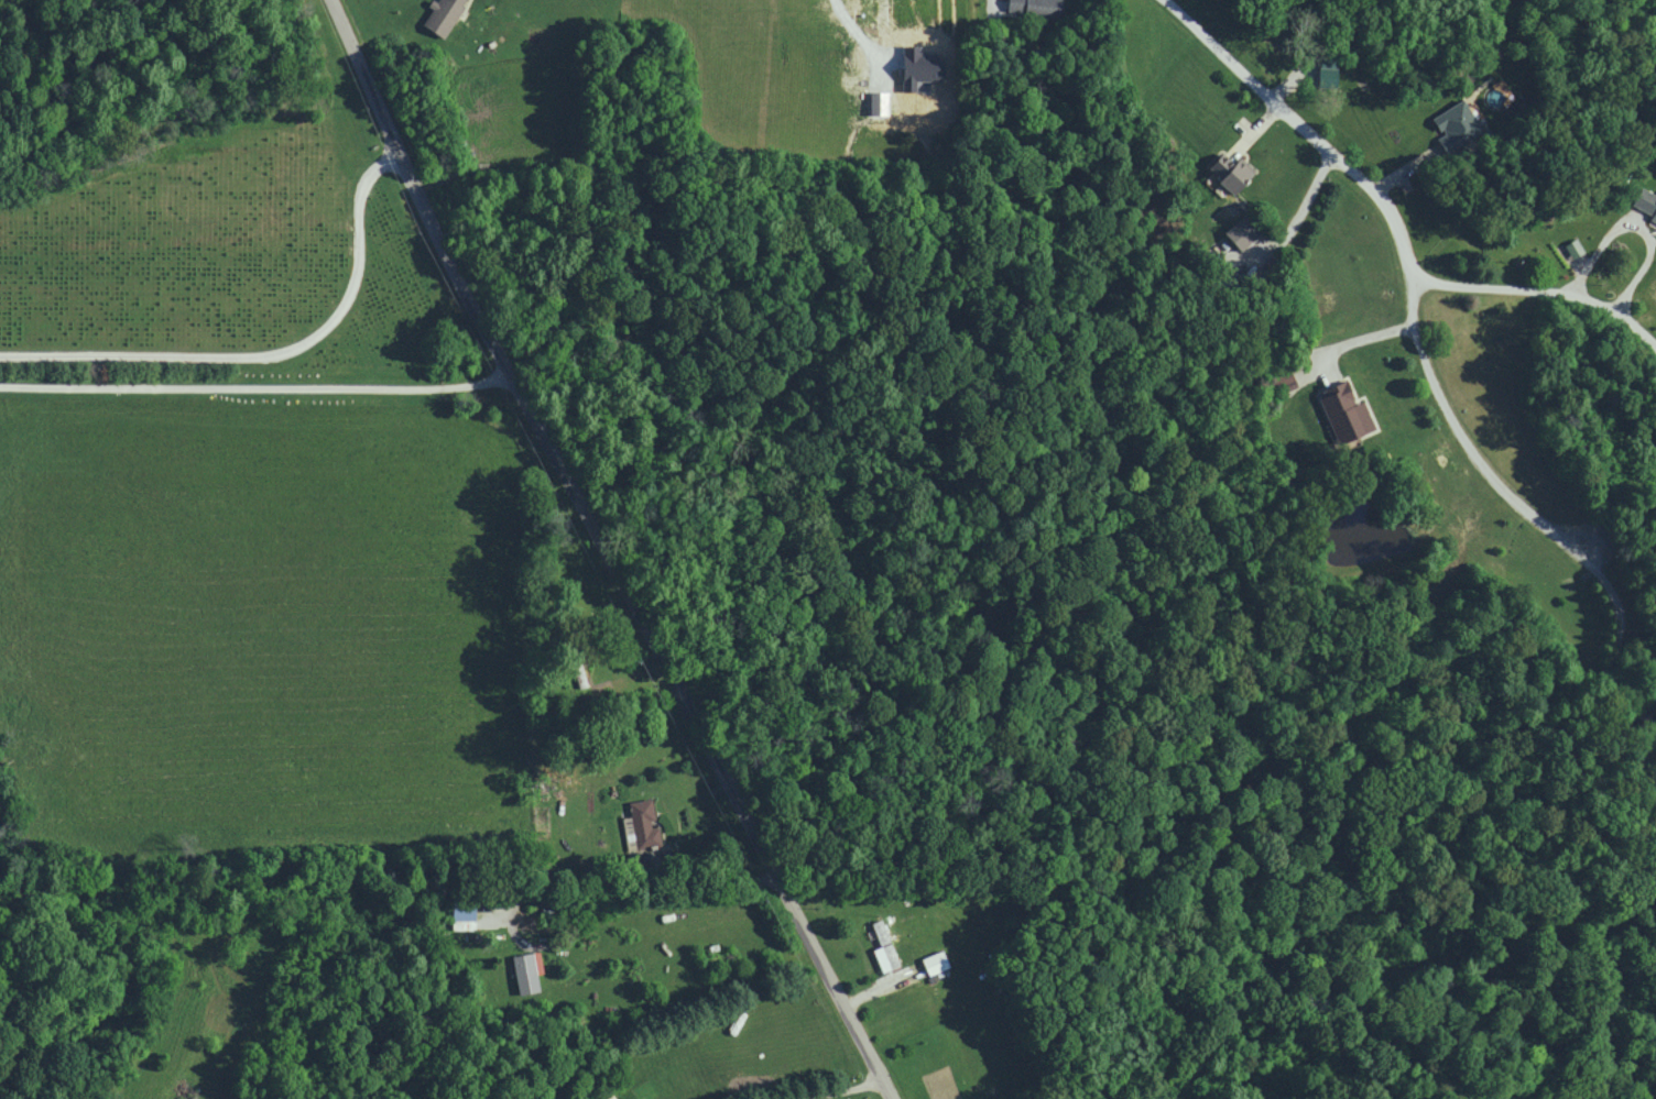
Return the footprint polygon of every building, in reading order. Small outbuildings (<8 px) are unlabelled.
[(464,0),(435,0),(418,26),(439,39),(464,0)] [(1002,14),(1055,19),(1057,0),(1004,0),(1002,14)] [(1317,86),(1325,86),(1325,67),(1330,67),(1330,58),(1317,59),(1317,86)] [(1429,118),(1439,135),(1434,138),(1443,153),(1479,132),(1460,99),(1429,118)] [(1235,156),(1228,163),(1216,152),(1204,166),(1214,176),(1210,180),(1225,194),(1248,168),(1235,156)] [(1636,187),(1628,205),(1648,213),(1645,219),(1655,224),(1655,196),(1636,187)] [(1219,233),(1235,251),(1255,234),(1238,215),(1219,233)] [(1580,252),(1573,238),(1561,244),(1569,258),(1580,252)] [(1313,394),(1334,443),(1370,428),(1359,400),(1352,403),(1342,381),(1313,394)] [(633,847),(658,844),(656,827),(652,827),(648,799),(627,802),(633,847)] [(470,920),(471,903),(449,903),(449,920),(470,920)] [(878,972),(897,965),(879,919),(868,923),(877,946),(869,950),(878,972)] [(541,973),(538,951),(509,956),(515,995),(537,991),(535,974),(541,973)] [(918,957),(923,975),(944,969),(939,951),(918,957)]
